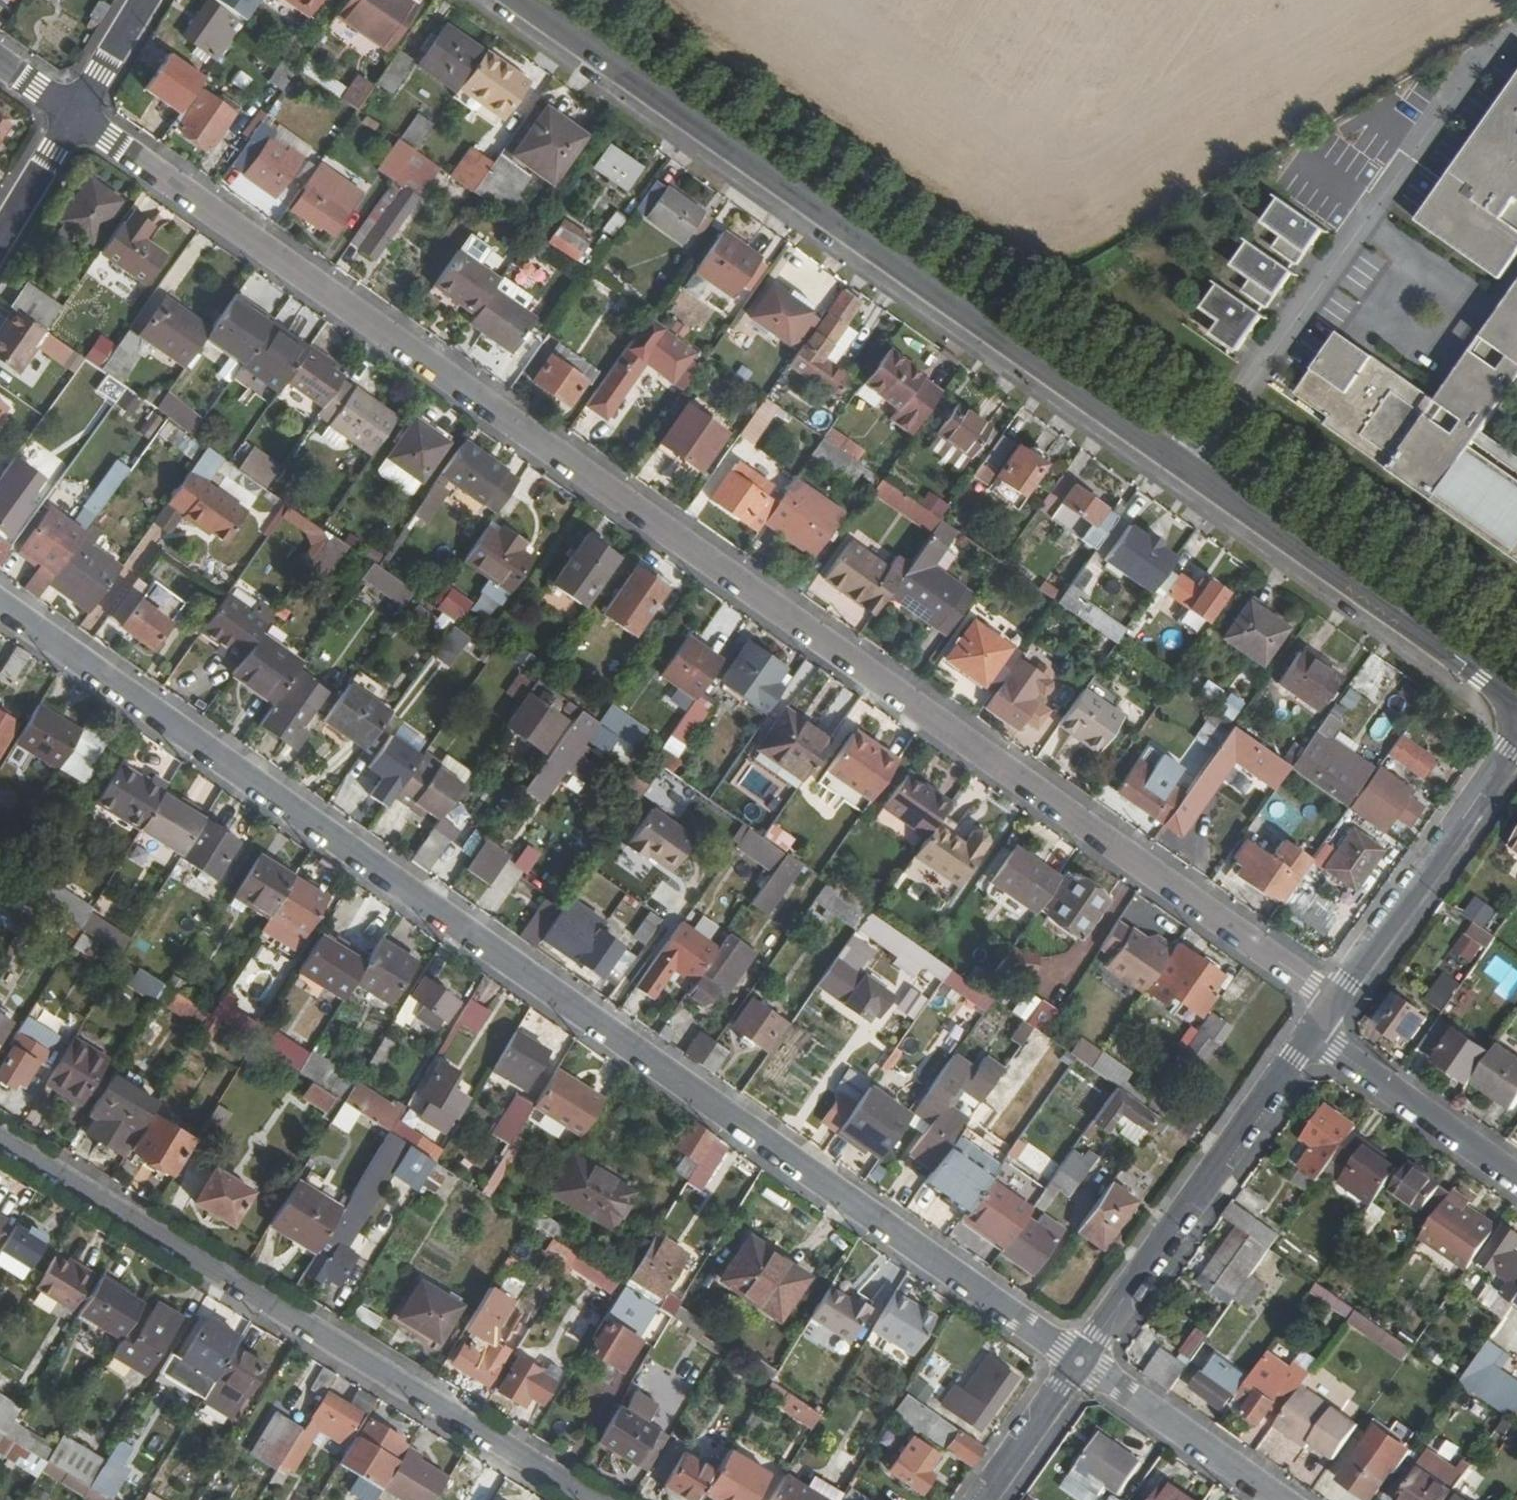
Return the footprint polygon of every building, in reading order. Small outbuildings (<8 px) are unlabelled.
[(207,0),(182,35),(216,59),(238,27),(241,24),(207,0)] [(243,20),(253,6),(245,0),(216,0),(243,20)] [(307,16),(318,0),(283,0),(307,16)] [(338,7),(388,44),(413,8),(401,0),(343,0),(338,7)] [(444,27),(417,66),(454,91),(462,79),(481,53),(444,27)] [(396,50),(371,85),(385,94),(409,61),(396,50)] [(462,79),(504,108),(524,82),(481,53),(462,79)] [(283,59),(268,80),(281,89),(296,68),(283,59)] [(175,70),(158,94),(165,99),(153,114),(169,125),(172,122),(197,86),(175,70)] [(197,86),(172,122),(207,147),(232,111),(197,86)] [(517,126),(502,147),(492,161),(471,192),(501,212),(505,207),(520,217),(531,200),(522,193),(525,189),(533,178),(517,167),(521,161),(548,181),(579,138),(532,104),(517,126)] [(418,113),(402,134),(418,147),(435,125),(418,113)] [(1426,245),(1511,304),(1516,295),(1516,114),(1460,197),(1472,205),(1462,219),(1450,211),(1426,245)] [(247,138),(230,161),(243,171),(261,147),(247,138)] [(261,147),(243,171),(242,174),(273,196),(294,167),(282,159),(287,153),(267,138),(261,147)] [(396,139),(374,170),(390,181),(412,150),(396,139)] [(603,146),(588,167),(620,190),(635,169),(603,146)] [(492,161),(472,147),(451,177),(471,192),(492,161)] [(412,150),(390,181),(348,241),(373,258),(437,168),(412,150)] [(307,189),(292,210),(319,229),(322,224),(332,230),(361,189),(319,160),(301,185),(307,189)] [(78,203),(63,223),(90,244),(120,204),(89,181),(74,201),(78,203)] [(632,208),(681,242),(700,216),(652,181),(632,208)] [(522,193),(531,200),(535,196),(525,189),(522,193)] [(1460,197),(1450,211),(1462,219),(1472,205),(1460,197)] [(120,223),(101,250),(144,281),(163,253),(150,244),(160,230),(136,212),(125,226),(120,223)] [(561,220),(545,244),(571,262),(587,238),(561,220)] [(1284,272),(1308,289),(1334,253),(1290,223),(1271,250),(1290,263),(1284,272)] [(719,232),(693,269),(731,296),(757,259),(719,232)] [(497,277),(457,248),(431,284),(472,313),(486,293),(490,287),(497,277)] [(591,253),(583,263),(590,268),(597,257),(591,253)] [(1254,316),(1278,332),(1303,296),(1260,266),(1241,294),(1260,306),(1254,316)] [(23,290),(57,314),(63,305),(30,282),(23,290)] [(767,286),(746,318),(784,345),(793,352),(815,321),(805,313),(810,307),(788,291),(783,298),(767,286)] [(472,313),(467,321),(466,322),(509,352),(534,318),(490,287),(486,293),(472,313)] [(13,310),(44,332),(57,314),(23,290),(10,308),(13,310)] [(843,290),(788,366),(833,399),(847,380),(829,367),(817,359),(842,325),(858,301),(843,290)] [(251,303),(236,293),(219,318),(210,330),(207,334),(246,361),(265,333),(271,325),(247,308),(251,303)] [(164,298),(141,332),(186,364),(191,358),(207,334),(210,330),(164,298)] [(1224,359),(1248,376),(1274,339),(1231,309),(1212,337),(1230,350),(1224,359)] [(16,373),(45,332),(44,332),(13,310),(4,323),(6,325),(0,334),(0,362),(16,373)] [(646,321),(626,350),(622,348),(583,403),(604,418),(643,363),(638,359),(642,353),(651,359),(663,367),(679,343),(646,321)] [(265,333),(283,345),(290,335),(273,322),(271,325),(265,333)] [(842,325),(817,359),(829,367),(853,334),(842,325)] [(1448,425),(1384,381),(1375,394),(1340,369),(1306,418),(1344,445),(1339,452),(1449,527),(1451,525),(1516,571),(1516,493),(1487,473),(1516,429),(1516,326),(1448,425)] [(128,329),(99,370),(111,379),(141,338),(128,329)] [(246,361),(242,366),(260,378),(283,345),(265,333),(246,361)] [(290,335),(283,345),(289,349),(292,344),(303,352),(307,346),(290,335)] [(283,345),(260,378),(276,390),(284,379),(303,352),(292,344),(289,349),(283,345)] [(284,379),(322,406),(340,379),(343,375),(331,368),(319,359),(322,354),(309,345),(307,346),(303,352),(284,379)] [(885,350),(861,384),(896,409),(889,419),(911,434),(938,395),(919,382),(922,378),(885,350)] [(638,359),(643,363),(647,365),(651,359),(642,353),(638,359)] [(319,359),(331,368),(335,363),(322,354),(319,359)] [(549,354),(530,379),(567,404),(585,378),(549,354)] [(186,364),(172,385),(182,392),(201,365),(191,358),(186,364)] [(316,414),(372,455),(396,419),(340,379),(322,406),(316,414)] [(142,411),(147,398),(127,389),(121,402),(142,411)] [(155,408),(194,433),(205,414),(167,390),(155,408)] [(762,396),(738,431),(752,442),(776,406),(762,396)] [(953,403),(933,431),(964,453),(984,425),(953,403)] [(686,406),(656,448),(696,476),(726,434),(686,406)] [(828,428),(821,437),(833,446),(838,449),(844,440),(828,428)] [(395,429),(377,454),(396,468),(399,465),(406,470),(422,448),(395,429)] [(1000,469),(986,488),(1016,509),(1041,474),(1037,470),(1043,461),(1043,454),(1031,445),(1026,446),(1023,451),(1012,443),(1013,441),(1000,432),(982,457),(1000,469)] [(0,474),(0,481),(8,487),(34,450),(23,442),(0,474)] [(453,480),(496,511),(517,481),(462,442),(396,535),(407,543),(443,493),(438,488),(442,483),(448,487),(453,480)] [(253,443),(237,465),(266,485),(281,463),(253,443)] [(166,501),(182,512),(181,515),(195,525),(197,523),(221,539),(243,509),(204,482),(206,479),(202,477),(219,454),(210,448),(205,445),(166,501)] [(826,454),(844,466),(850,458),(838,449),(833,446),(826,454)] [(219,454),(202,477),(206,479),(222,457),(219,454)] [(32,530),(21,545),(35,555),(33,558),(40,564),(54,573),(87,524),(127,469),(114,461),(70,524),(51,511),(37,532),(32,530)] [(730,470),(711,497),(756,529),(763,520),(782,492),(743,465),(736,464),(731,471),(730,470)] [(1035,506),(1093,546),(1116,513),(1058,474),(1035,506)] [(782,492),(763,520),(812,554),(841,513),(792,478),(782,492)] [(902,495),(880,479),(870,492),(893,507),(902,495)] [(0,491),(0,531),(7,536),(26,508),(0,491)] [(928,533),(937,520),(902,495),(893,507),(928,533)] [(931,528),(946,539),(953,530),(937,520),(931,528)] [(87,524),(54,573),(47,583),(87,612),(119,567),(90,547),(99,533),(87,524)] [(1148,592),(1149,590),(1166,566),(1172,557),(1156,546),(1159,542),(1145,532),(1142,536),(1126,525),(1102,560),(1148,592)] [(468,551),(513,583),(527,564),(515,555),(519,549),(498,534),(486,526),(468,551)] [(498,534),(519,549),(521,547),(524,543),(503,528),(498,534)] [(928,533),(906,564),(901,571),(897,576),(913,587),(905,600),(947,629),(973,593),(931,564),(945,545),(928,533)] [(583,534),(550,581),(582,604),(616,556),(583,534)] [(324,556),(340,563),(349,542),(333,535),(324,556)] [(10,548),(0,541),(0,562),(10,548)] [(847,541),(821,578),(871,613),(889,588),(897,576),(901,571),(906,564),(894,556),(885,568),(847,541)] [(519,549),(515,555),(527,564),(533,556),(521,547),(519,549)] [(373,561),(362,578),(403,604),(414,587),(373,561)] [(22,590),(35,599),(47,583),(54,573),(40,564),(22,590)] [(634,564),(599,613),(629,634),(663,586),(634,564)] [(1164,594),(1204,622),(1224,592),(1205,580),(1199,589),(1166,566),(1149,590),(1160,598),(1164,594)] [(889,588),(905,600),(913,587),(897,576),(889,588)] [(146,581),(116,625),(148,647),(178,603),(146,581)] [(449,582),(433,602),(457,621),(472,601),(449,582)] [(1054,602),(1113,642),(1120,631),(1080,603),(1062,590),(1054,602)] [(222,591),(195,629),(215,643),(225,650),(222,655),(235,664),(258,632),(271,613),(258,603),(251,612),(222,591)] [(1246,601),(1221,637),(1260,664),(1284,628),(1246,601)] [(971,617),(945,654),(982,681),(1009,644),(971,617)] [(449,665),(470,634),(453,623),(432,653),(449,665)] [(258,632),(235,664),(232,669),(250,681),(272,697),(286,677),(297,661),(258,632)] [(685,637),(659,674),(693,698),(699,690),(719,662),(685,637)] [(212,647),(222,655),(225,650),(215,643),(212,647)] [(723,680),(767,711),(783,688),(774,681),(781,671),(783,668),(749,643),(723,680)] [(1019,651),(1009,644),(986,676),(996,683),(1019,651)] [(15,645),(1,668),(17,677),(30,655),(15,645)] [(1278,681),(1316,707),(1340,674),(1322,661),(1321,663),(1301,649),(1278,681)] [(1005,679),(986,705),(1015,726),(1020,719),(1028,725),(1047,700),(1036,693),(1039,689),(1043,693),(1049,691),(1052,687),(1051,681),(1020,658),(1005,679)] [(229,674),(246,686),(250,681),(232,669),(229,674)] [(781,671),(774,681),(783,688),(790,677),(781,671)] [(288,678),(257,722),(291,746),(301,731),(296,728),(309,710),(322,692),(292,672),(288,678)] [(272,697),(255,720),(257,722),(288,678),(286,677),(272,697)] [(533,677),(504,720),(513,726),(520,717),(543,684),(540,682),(533,677)] [(345,682),(320,718),(362,748),(387,712),(345,682)] [(1056,722),(1098,750),(1123,716),(1081,687),(1056,722)] [(693,698),(668,733),(683,743),(713,700),(699,690),(693,698)] [(36,706),(57,718),(61,712),(40,699),(36,706)] [(36,706),(13,743),(57,769),(79,732),(57,718),(36,706)] [(612,733),(573,706),(517,788),(534,800),(559,765),(565,769),(576,753),(570,749),(580,734),(601,749),(612,733)] [(786,710),(760,748),(802,778),(828,741),(786,710)] [(19,724),(0,712),(0,754),(19,724)] [(512,728),(537,747),(546,735),(520,717),(513,726),(512,728)] [(1318,720),(1308,736),(1320,745),(1331,730),(1318,720)] [(79,732),(57,769),(78,782),(105,737),(84,724),(83,725),(79,732)] [(1183,790),(1162,820),(1177,831),(1232,753),(1275,783),(1287,766),(1229,725),(1183,790)] [(1402,734),(1386,757),(1424,782),(1439,759),(1402,734)] [(871,796),(893,764),(851,735),(829,767),(817,784),(859,813),(871,796)] [(1289,763),(1345,802),(1359,782),(1322,756),(1303,743),(1289,763)] [(1322,756),(1359,782),(1368,769),(1332,743),(1322,756)] [(752,760),(794,790),(802,778),(760,748),(752,760)] [(443,754),(434,766),(460,784),(469,771),(443,754)] [(418,755),(390,795),(408,807),(412,802),(423,810),(436,819),(460,784),(434,766),(418,755)] [(667,773),(685,774),(686,759),(668,757),(667,773)] [(1137,758),(1116,788),(1149,812),(1171,782),(1137,758)] [(121,766),(97,805),(141,832),(143,828),(163,795),(168,787),(153,777),(149,783),(121,766)] [(1374,766),(1347,804),(1381,828),(1391,814),(1405,824),(1418,806),(1404,796),(1408,790),(1374,766)] [(618,784),(633,795),(643,782),(627,772),(618,784)] [(934,823),(951,799),(936,788),(934,791),(907,772),(875,816),(918,846),(934,823)] [(1171,782),(1149,812),(1162,820),(1183,790),(1171,782)] [(141,832),(183,856),(207,818),(191,808),(188,812),(163,795),(143,828),(141,832)] [(455,796),(446,817),(466,826),(476,806),(455,796)] [(408,807),(420,815),(423,810),(412,802),(408,807)] [(651,807),(624,846),(643,860),(646,855),(668,871),(692,837),(651,807)] [(433,830),(411,862),(425,872),(447,840),(450,841),(456,833),(436,819),(430,828),(433,830)] [(207,822),(183,860),(215,880),(238,843),(207,822)] [(934,823),(911,857),(955,888),(990,840),(973,828),(962,844),(934,823)] [(771,824),(766,838),(790,846),(795,833),(771,824)] [(1322,840),(1311,856),(1355,887),(1382,847),(1350,826),(1334,849),(1322,840)] [(483,837),(462,867),(483,882),(504,852),(483,837)] [(1242,838),(1231,854),(1241,861),(1233,872),(1265,893),(1267,889),(1281,899),(1289,886),(1309,858),(1281,838),(1268,856),(1242,838)] [(529,872),(541,848),(526,841),(513,865),(529,872)] [(757,855),(774,866),(783,853),(766,841),(757,855)] [(1012,850),(990,880),(1035,912),(1038,908),(1058,879),(1037,864),(1035,867),(1012,850)] [(32,854),(25,864),(38,873),(45,863),(32,854)] [(260,859),(230,909),(242,916),(248,907),(269,920),(270,918),(293,879),(260,859)] [(771,870),(749,901),(763,911),(785,879),(771,870)] [(1058,879),(1038,908),(1079,936),(1107,898),(1065,870),(1058,879)] [(293,879),(270,918),(269,920),(261,931),(295,951),(302,938),(303,939),(327,898),(293,878),(293,879)] [(813,899),(854,927),(854,926),(865,911),(825,882),(813,899)] [(1278,902),(1322,933),(1333,917),(1289,886),(1281,899),(1278,902)] [(799,890),(777,921),(791,930),(813,899),(799,890)] [(1466,918),(1490,925),(1496,903),(1472,896),(1466,918)] [(550,921),(541,934),(598,975),(602,970),(614,978),(632,954),(597,930),(603,921),(568,897),(550,921)] [(77,898),(70,915),(84,922),(92,905),(77,898)] [(749,901),(739,915),(753,925),(763,911),(749,901)] [(536,911),(517,937),(532,946),(541,934),(550,921),(536,911)] [(649,911),(631,937),(640,944),(658,918),(649,911)] [(854,926),(896,955),(892,961),(912,975),(927,955),(925,953),(870,914),(865,911),(854,926)] [(96,940),(105,926),(89,917),(81,931),(96,940)] [(679,920),(633,985),(649,996),(669,966),(691,982),(716,947),(679,920)] [(1113,956),(1105,966),(1142,992),(1155,974),(1173,948),(1160,938),(1144,941),(1144,938),(1131,929),(1130,931),(1116,922),(1100,947),(1113,956)] [(1467,936),(1488,951),(1496,940),(1475,925),(1467,936)] [(96,940),(122,958),(130,944),(105,926),(96,940)] [(716,947),(691,982),(685,992),(704,1006),(716,989),(725,996),(755,955),(725,934),(716,947)] [(849,934),(816,981),(867,1017),(873,1008),(879,1012),(891,996),(856,971),(872,949),(849,934)] [(318,936),(297,971),(343,999),(352,984),(368,958),(351,949),(348,954),(332,944),(318,936)] [(332,944),(348,954),(351,949),(336,939),(332,944)] [(368,958),(352,984),(388,1006),(414,962),(378,941),(368,958)] [(1155,974),(1185,995),(1180,1003),(1198,1015),(1215,992),(1207,987),(1217,972),(1177,943),(1173,948),(1155,974)] [(1011,945),(995,968),(1012,979),(1018,971),(1033,973),(1035,952),(1019,951),(1011,945)] [(139,965),(127,984),(150,998),(162,980),(139,965)] [(942,980),(983,1009),(990,999),(978,990),(950,970),(942,980)] [(1443,1007),(1461,983),(1443,971),(1426,994),(1443,1007)] [(176,979),(170,987),(180,993),(185,985),(176,979)] [(422,1003),(414,1016),(427,1024),(432,1015),(443,1022),(454,1002),(420,981),(411,996),(422,1003)] [(898,1009),(917,1019),(929,996),(910,986),(898,1009)] [(159,1002),(202,1030),(211,1016),(168,988),(159,1002)] [(1021,991),(1013,1017),(1054,1030),(1062,1004),(1021,991)] [(409,994),(394,1019),(407,1027),(414,1016),(422,1003),(411,996),(409,994)] [(751,999),(731,1026),(768,1051),(787,1024),(751,999)] [(1403,1001),(1382,1030),(1397,1041),(1403,1033),(1412,1039),(1425,1020),(1417,1014),(1418,1012),(1403,1001)] [(466,1003),(453,1026),(470,1036),(484,1015),(466,1003)] [(1210,1012),(1181,1053),(1186,1057),(1181,1063),(1194,1072),(1216,1042),(1219,1043),(1231,1027),(1210,1012)] [(9,1022),(0,1016),(0,1037),(9,1022)] [(211,1016),(202,1030),(201,1033),(210,1039),(221,1022),(211,1016)] [(1441,1018),(1420,1048),(1433,1056),(1453,1027),(1441,1018)] [(24,1022),(16,1037),(23,1041),(32,1027),(24,1022)] [(265,1046),(298,1067),(310,1050),(277,1029),(265,1046)] [(700,1030),(683,1053),(698,1063),(715,1040),(700,1030)] [(1458,1030),(1437,1060),(1473,1084),(1474,1082),(1493,1055),(1458,1030)] [(514,1031),(491,1070),(522,1090),(546,1051),(514,1031)] [(1080,1035),(1069,1052),(1119,1084),(1130,1068),(1080,1035)] [(384,1037),(369,1062),(379,1069),(395,1044),(384,1037)] [(75,1039),(47,1083),(80,1104),(107,1059),(75,1039)] [(715,1040),(698,1063),(713,1074),(730,1049),(715,1039),(715,1040)] [(1474,1082),(1514,1110),(1516,1106),(1516,1061),(1498,1048),(1493,1055),(1474,1082)] [(0,1070),(0,1081),(12,1088),(16,1081),(22,1084),(35,1063),(13,1049),(0,1070)] [(951,1054),(912,1109),(929,1121),(921,1134),(907,1152),(932,1170),(956,1136),(967,1120),(949,1108),(962,1089),(980,1102),(1003,1071),(984,1057),(975,1070),(951,1054)] [(298,1073),(345,1103),(354,1087),(308,1057),(298,1073)] [(440,1062),(415,1103),(426,1109),(417,1124),(442,1139),(466,1099),(449,1088),(458,1074),(440,1062)] [(553,1068),(532,1104),(582,1135),(604,1099),(553,1068)] [(116,1071),(89,1113),(95,1117),(86,1131),(120,1152),(140,1121),(144,1124),(162,1096),(128,1075),(126,1077),(116,1071)] [(313,1085),(305,1098),(327,1112),(335,1099),(313,1085)] [(345,1103),(390,1132),(404,1110),(398,1106),(395,1112),(355,1087),(354,1087),(345,1103)] [(1114,1087),(1090,1121),(1103,1129),(1116,1112),(1144,1131),(1155,1116),(1142,1107),(1114,1087)] [(854,1105),(838,1128),(879,1156),(904,1121),(907,1116),(867,1088),(854,1105)] [(1142,1107),(1155,1116),(1185,1137),(1196,1122),(1153,1092),(1142,1107)] [(513,1094),(495,1125),(513,1135),(531,1105),(513,1094)] [(823,1121),(836,1130),(838,1128),(854,1105),(840,1096),(823,1121)] [(216,1105),(201,1130),(213,1138),(228,1113),(216,1105)] [(1327,1107),(1302,1142),(1312,1148),(1298,1167),(1319,1182),(1328,1169),(1336,1158),(1356,1130),(1357,1129),(1327,1107)] [(929,1121),(912,1109),(907,1116),(904,1121),(921,1134),(929,1121)] [(333,1122),(355,1136),(351,1142),(369,1154),(381,1135),(341,1110),(333,1122)] [(154,1117),(133,1151),(169,1174),(190,1140),(154,1117)] [(691,1120),(675,1146),(684,1152),(671,1172),(686,1182),(687,1181),(714,1136),(691,1120)] [(1350,1168),(1342,1179),(1375,1203),(1400,1168),(1385,1157),(1387,1153),(1356,1130),(1336,1158),(1350,1168)] [(390,1132),(343,1208),(317,1251),(306,1268),(323,1279),(326,1275),(338,1282),(355,1252),(346,1247),(398,1163),(425,1180),(436,1162),(390,1132)] [(714,1136),(687,1181),(698,1188),(725,1144),(714,1136)] [(948,1201),(964,1213),(987,1179),(997,1166),(956,1136),(932,1170),(922,1182),(939,1194),(936,1198),(945,1204),(948,1201)] [(555,1188),(592,1211),(588,1219),(610,1233),(633,1195),(574,1158),(555,1188)] [(1350,1168),(1336,1158),(1328,1169),(1342,1179),(1350,1168)] [(1393,1190),(1424,1211),(1418,1220),(1429,1227),(1453,1193),(1443,1186),(1442,1188),(1410,1166),(1393,1190)] [(193,1200),(230,1223),(250,1192),(213,1169),(193,1200)] [(964,1213),(961,1217),(1002,1246),(1024,1215),(1029,1209),(987,1179),(964,1213)] [(298,1180),(271,1224),(317,1251),(343,1208),(298,1180)] [(1109,1182),(1076,1229),(1101,1247),(1134,1200),(1109,1182)] [(550,1196),(588,1219),(592,1211),(555,1188),(550,1196)] [(1041,1190),(1032,1204),(1041,1211),(1051,1197),(1041,1190)] [(1423,1236),(1470,1270),(1496,1233),(1466,1212),(1472,1204),(1454,1191),(1453,1193),(1429,1227),(1423,1236)] [(1239,1227),(1271,1250),(1281,1235),(1234,1202),(1224,1217),(1239,1227)] [(530,1224),(557,1241),(565,1230),(536,1211),(529,1223),(530,1224)] [(1024,1215),(1002,1246),(1000,1249),(1031,1271),(1055,1237),(1024,1215)] [(14,1226),(0,1250),(27,1266),(41,1242),(14,1226)] [(1239,1227),(1200,1282),(1232,1304),(1235,1300),(1253,1275),(1271,1250),(1239,1227)] [(1482,1260),(1509,1279),(1502,1290),(1516,1301),(1516,1254),(1514,1252),(1516,1248),(1516,1236),(1505,1228),(1482,1260)] [(655,1233),(630,1275),(662,1295),(687,1252),(655,1233)] [(748,1237),(718,1278),(775,1318),(804,1276),(748,1237)] [(569,1265),(617,1295),(624,1284),(576,1254),(569,1265)] [(61,1268),(51,1262),(34,1290),(71,1312),(90,1280),(77,1272),(74,1276),(61,1268)] [(77,1272),(64,1264),(61,1268),(74,1276),(77,1272)] [(1253,1275),(1235,1300),(1250,1311),(1268,1285),(1253,1275)] [(99,1278),(78,1313),(120,1339),(131,1322),(142,1304),(99,1278)] [(420,1283),(398,1318),(440,1343),(462,1307),(420,1283)] [(1312,1292),(1352,1320),(1358,1312),(1318,1283),(1312,1292)] [(597,1337),(588,1350),(614,1366),(621,1371),(626,1362),(638,1341),(634,1338),(647,1316),(654,1305),(624,1284),(617,1295),(593,1335),(597,1337)] [(828,1289),(810,1319),(848,1342),(870,1308),(849,1296),(847,1301),(828,1289)] [(490,1290),(470,1321),(484,1329),(503,1298),(490,1290)] [(897,1291),(874,1327),(915,1351),(937,1315),(919,1305),(917,1309),(909,1304),(911,1300),(897,1291)] [(919,1305),(911,1300),(909,1304),(917,1309),(919,1305)] [(360,1304),(354,1315),(377,1329),(384,1318),(360,1304)] [(120,1339),(113,1351),(145,1370),(176,1320),(153,1306),(140,1327),(131,1322),(120,1339)] [(680,1306),(674,1317),(691,1329),(697,1319),(680,1306)] [(1352,1320),(1407,1358),(1413,1350),(1365,1317),(1358,1312),(1352,1320)] [(206,1319),(179,1362),(170,1357),(158,1376),(200,1401),(212,1382),(230,1352),(238,1339),(206,1319)] [(520,1324),(509,1342),(519,1348),(530,1330),(520,1324)] [(1196,1325),(1181,1352),(1195,1359),(1209,1332),(1196,1325)] [(463,1346),(453,1362),(486,1383),(506,1349),(492,1340),(490,1343),(475,1334),(467,1348),(463,1346)] [(1491,1341),(1460,1384),(1475,1394),(1506,1351),(1491,1341)] [(967,1346),(933,1398),(972,1424),(1006,1373),(967,1346)] [(744,1350),(737,1359),(743,1362),(750,1353),(744,1350)] [(933,1350),(919,1372),(937,1384),(951,1361),(933,1350)] [(1145,1374),(1170,1392),(1186,1370),(1160,1351),(1145,1374)] [(212,1382),(199,1403),(227,1420),(239,1400),(243,1402),(261,1370),(230,1352),(212,1382)] [(743,1362),(772,1381),(778,1371),(750,1353),(743,1362)] [(518,1356),(499,1388),(519,1400),(524,1392),(541,1401),(547,1391),(529,1381),(537,1368),(518,1356)] [(1201,1372),(1190,1388),(1223,1411),(1234,1395),(1237,1398),(1247,1383),(1249,1380),(1217,1358),(1205,1375),(1201,1372)] [(778,1371),(772,1381),(795,1396),(798,1391),(820,1406),(828,1393),(782,1364),(778,1371)] [(322,1367),(309,1388),(321,1395),(333,1374),(322,1367)] [(7,1402),(19,1383),(0,1371),(0,1398),(7,1402)] [(930,1395),(934,1383),(914,1378),(911,1390),(930,1395)] [(1237,1398),(1231,1406),(1260,1426),(1275,1403),(1247,1383),(1237,1398)] [(1304,1387),(1276,1426),(1309,1449),(1313,1442),(1336,1459),(1359,1427),(1304,1387)] [(894,1413),(972,1467),(984,1449),(905,1394),(894,1413)] [(325,1395),(307,1425),(339,1444),(357,1414),(325,1395)] [(606,1428),(598,1441),(638,1465),(659,1431),(619,1406),(606,1428)] [(273,1413),(253,1447),(280,1463),(299,1431),(300,1430),(273,1413)] [(353,1439),(339,1464),(382,1489),(385,1483),(406,1449),(395,1443),(397,1439),(366,1421),(355,1440),(353,1439)] [(1339,1482),(1366,1499),(1372,1499),(1393,1471),(1397,1474),(1412,1452),(1377,1428),(1339,1482)] [(299,1431),(280,1463),(278,1466),(289,1472),(309,1437),(299,1431)] [(125,1432),(119,1441),(130,1448),(135,1439),(125,1432)] [(1101,1434),(1078,1464),(1118,1493),(1141,1462),(1101,1434)] [(36,1477),(46,1461),(33,1453),(3,1435),(0,1441),(0,1454),(36,1477)] [(119,1441),(106,1462),(103,1468),(113,1474),(130,1448),(119,1441)] [(74,1442),(58,1468),(91,1488),(94,1483),(103,1468),(106,1462),(74,1442)] [(898,1453),(886,1471),(916,1493),(929,1475),(923,1471),(933,1456),(916,1444),(906,1459),(898,1453)] [(37,1447),(33,1453),(46,1461),(50,1454),(37,1447)] [(385,1483),(412,1499),(434,1499),(447,1478),(418,1460),(421,1456),(407,1447),(406,1449),(385,1483)] [(704,1492),(717,1499),(753,1499),(769,1473),(730,1449),(716,1472),(704,1492)] [(666,1484),(672,1488),(665,1498),(668,1499),(699,1499),(704,1492),(716,1472),(686,1453),(666,1484)] [(1434,1455),(1422,1471),(1445,1487),(1454,1493),(1465,1477),(1434,1455)] [(1462,1463),(1457,1471),(1465,1477),(1470,1469),(1462,1463)] [(1399,1499),(1449,1499),(1450,1498),(1454,1493),(1445,1487),(1422,1471),(1421,1470),(1399,1499)] [(769,1499),(822,1499),(806,1491),(783,1476),(769,1499)] [(60,1489),(78,1499),(84,1499),(85,1499),(90,1491),(68,1478),(60,1489)] [(822,1499),(841,1499),(844,1496),(814,1478),(806,1491),(822,1499)] [(1169,1482),(1156,1499),(1193,1499),(1169,1482)] [(91,1488),(110,1499),(112,1494),(94,1483),(91,1488)] [(849,1487),(844,1496),(841,1499),(867,1499),(849,1487)] [(86,1499),(111,1499),(110,1499),(91,1488),(90,1491),(85,1499),(86,1499)]
